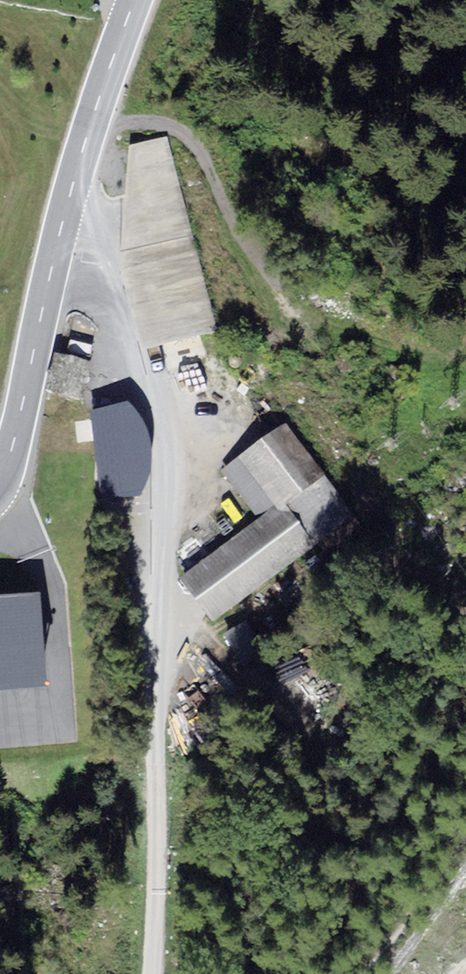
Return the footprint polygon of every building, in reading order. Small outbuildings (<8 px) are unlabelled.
[(166,136),(129,146),(119,266),(139,349),(217,330),(166,136)] [(239,457),(275,509),(283,504),(324,474),(288,423),(239,457)] [(356,516),(324,474),(283,504),(315,546),(356,516)] [(275,509),(179,578),(211,622),(315,546),(283,504),(275,509)] [(0,595),(0,689),(46,685),(40,592),(0,595)] [(266,651),(245,621),(223,636),(244,666),(266,651)] [(230,726),(203,670),(172,685),(199,740),(230,726)]
